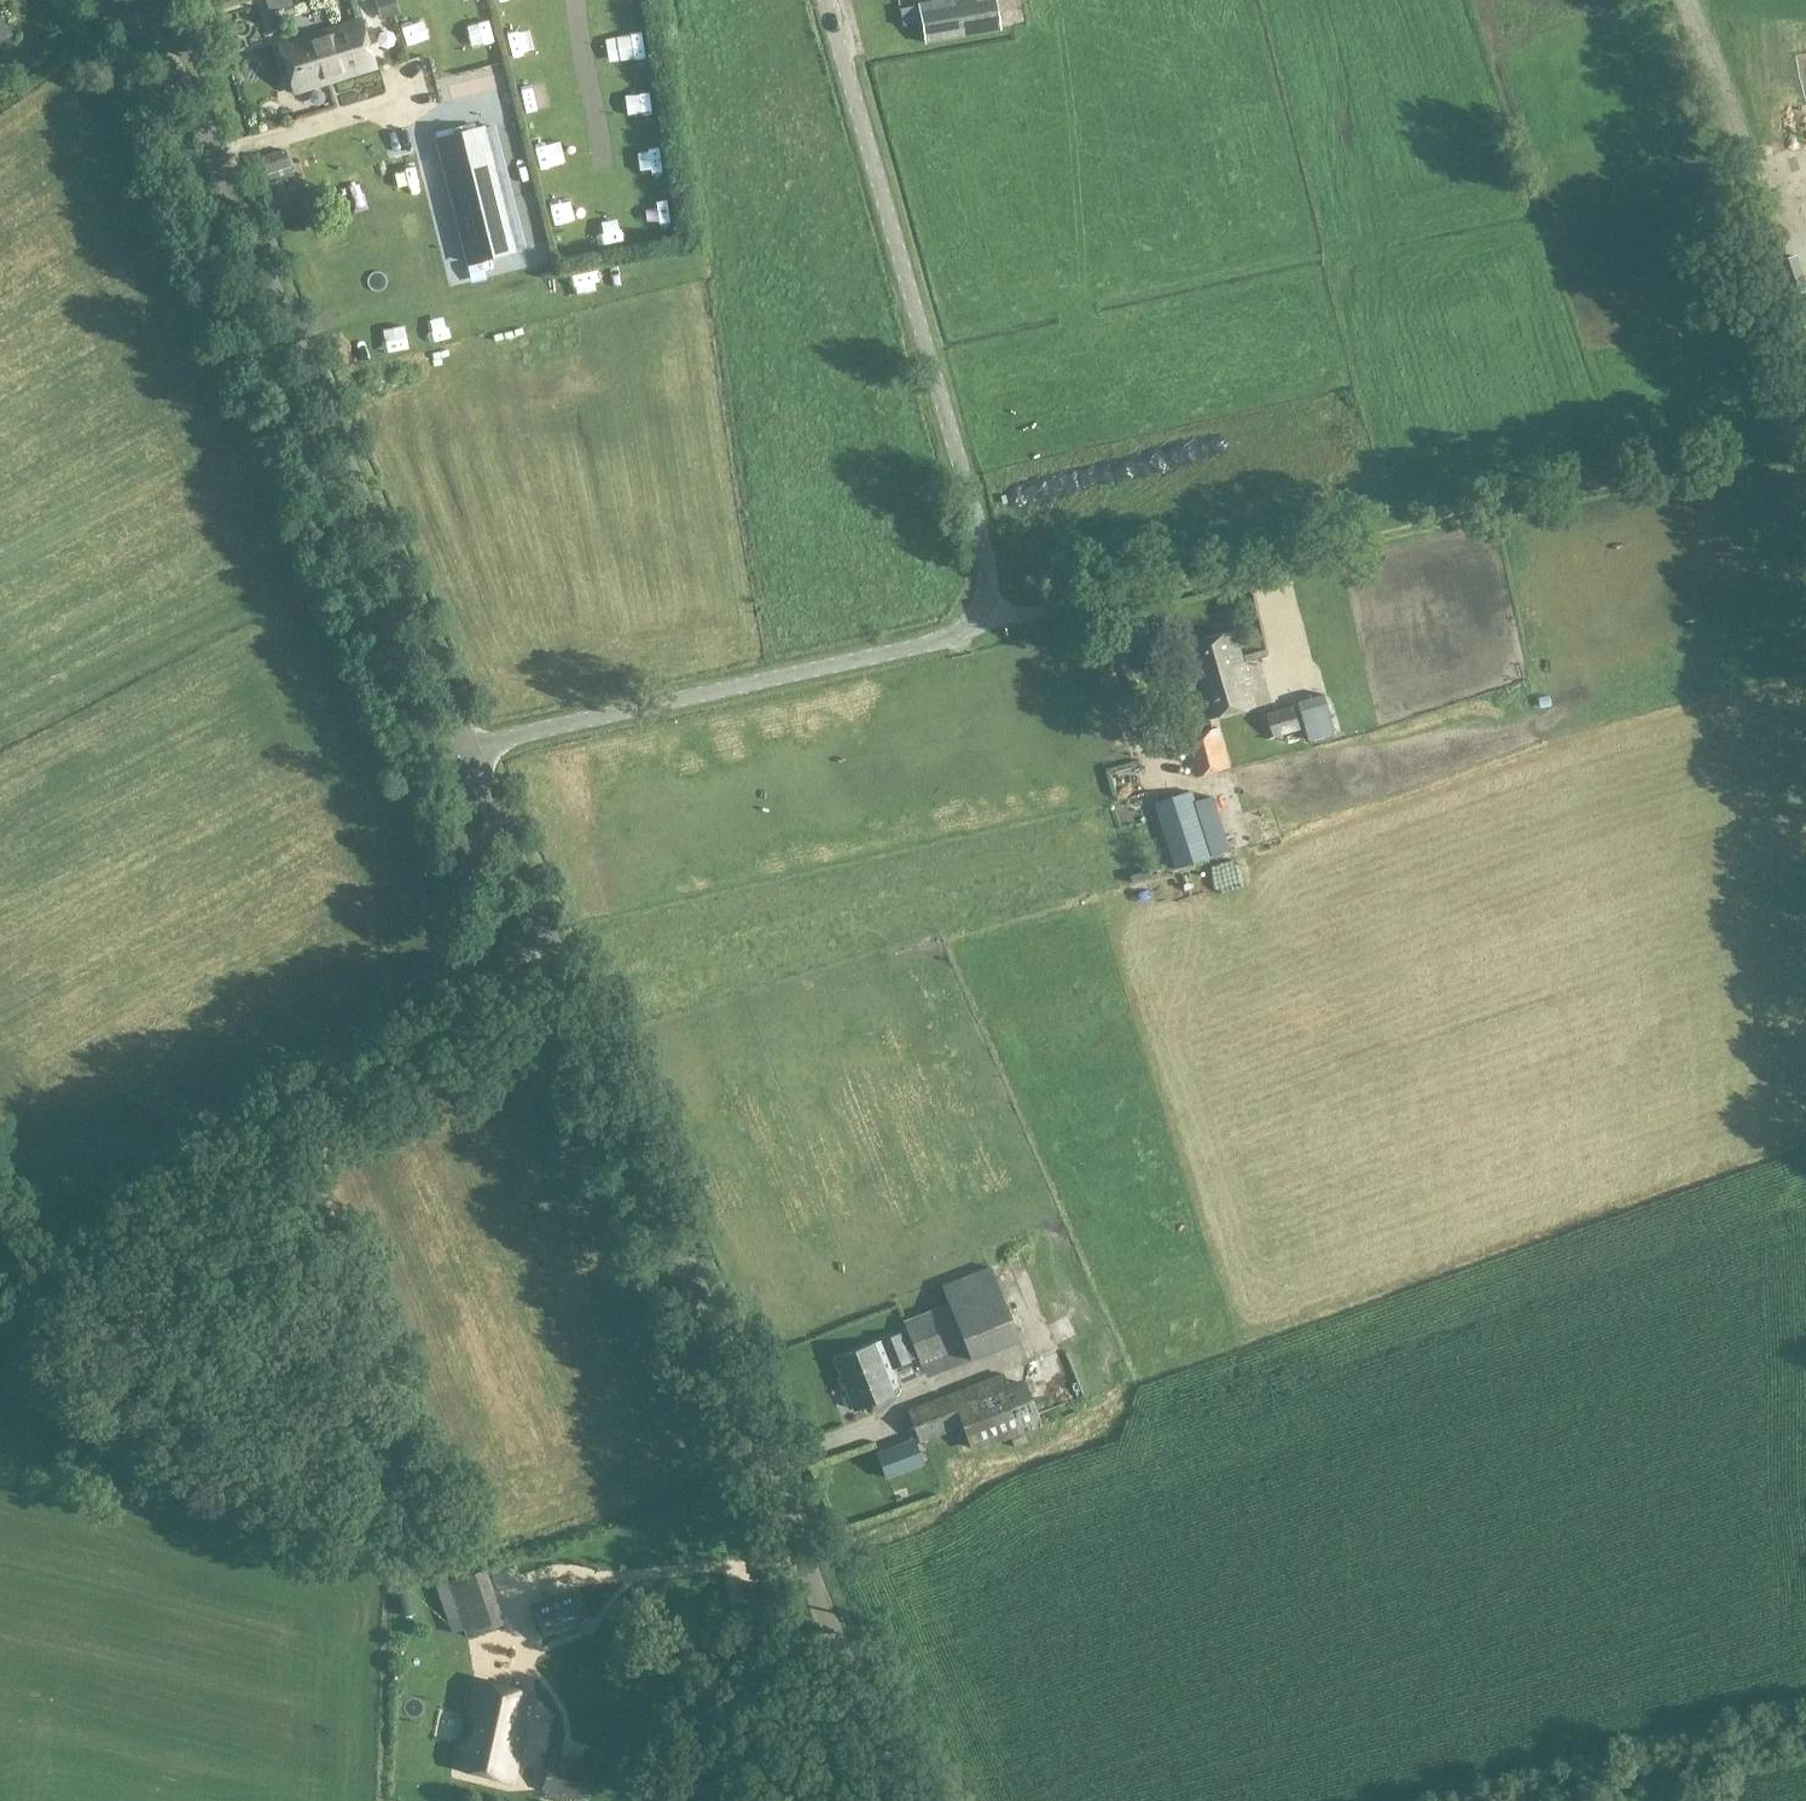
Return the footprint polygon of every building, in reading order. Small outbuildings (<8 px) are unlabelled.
[(399,13),(395,0),(379,0),(385,18),(399,13)] [(1001,29),(996,0),(971,0),(958,2),(957,0),(947,0),(918,5),(925,43),(1001,29)] [(472,52),(495,46),(487,15),(464,20),(472,52)] [(360,20),(360,19),(280,45),(296,93),(329,82),(328,80),(341,76),(342,78),(376,66),(363,28),(368,27),(365,18),(360,20)] [(11,35),(0,21),(0,43),(11,35)] [(425,122),(443,118),(440,100),(421,103),(425,122)] [(462,237),(469,262),(515,251),(509,226),(504,207),(489,147),(449,157),(443,159),(462,237)] [(286,166),(282,151),(262,158),(277,204),(288,201),(283,183),(295,179),(290,164),(286,166)] [(1805,291),(1801,278),(1786,283),(1790,296),(1805,291)] [(1200,682),(1246,669),(1236,631),(1180,646),(1189,679),(1199,677),(1200,682)] [(1246,669),(1200,682),(1210,719),(1256,707),(1246,669)] [(1333,732),(1326,685),(1297,690),(1305,736),(1333,732)] [(1269,713),(1276,736),(1301,729),(1294,706),(1269,713)] [(1197,777),(1231,768),(1219,728),(1186,737),(1197,777)] [(1156,804),(1177,869),(1231,851),(1214,797),(1196,803),(1193,792),(1156,804)] [(903,1320),(908,1332),(876,1346),(875,1343),(835,1360),(857,1411),(892,1396),(890,1391),(900,1387),(892,1369),(909,1362),(909,1360),(918,1356),(927,1377),(971,1360),(1021,1341),(991,1265),(941,1285),(948,1302),(903,1320)] [(909,1410),(922,1441),(968,1421),(979,1446),(1042,1419),(1024,1378),(1009,1385),(1002,1370),(909,1410)] [(1136,1390),(1119,1400),(1127,1413),(1144,1403),(1136,1390)] [(890,1478),(926,1463),(916,1439),(880,1454),(890,1478)] [(436,1586),(444,1611),(457,1607),(449,1581),(436,1586)] [(576,1591),(532,1608),(543,1636),(587,1619),(576,1591)] [(511,1782),(531,1693),(477,1680),(467,1722),(463,1721),(458,1740),(460,1741),(453,1769),(511,1782)] [(552,1755),(543,1789),(588,1800),(597,1766),(552,1755)]
